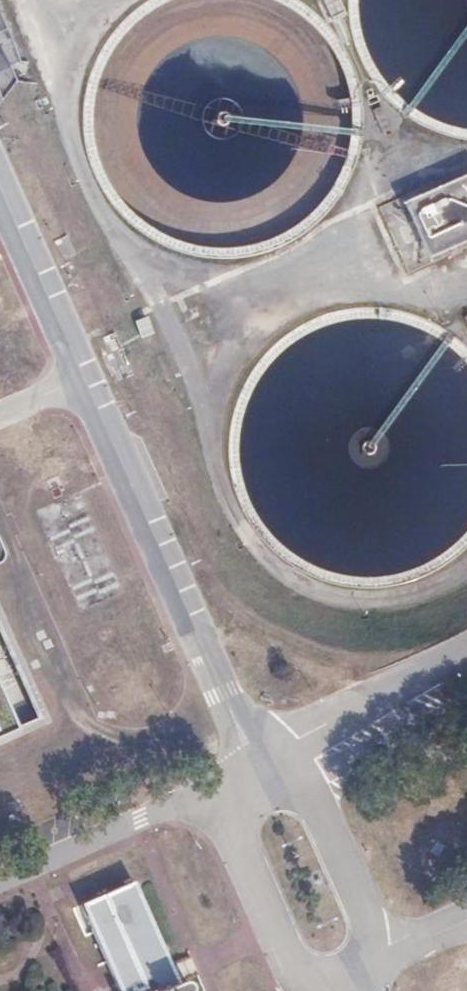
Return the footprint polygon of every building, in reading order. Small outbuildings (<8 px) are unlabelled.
[(409,207),(429,252),(466,235),(466,181),(409,207)] [(46,724),(0,622),(0,744),(46,724)] [(102,969),(111,990),(181,990),(180,983),(176,979),(167,980),(126,883),(74,905),(102,969)]
